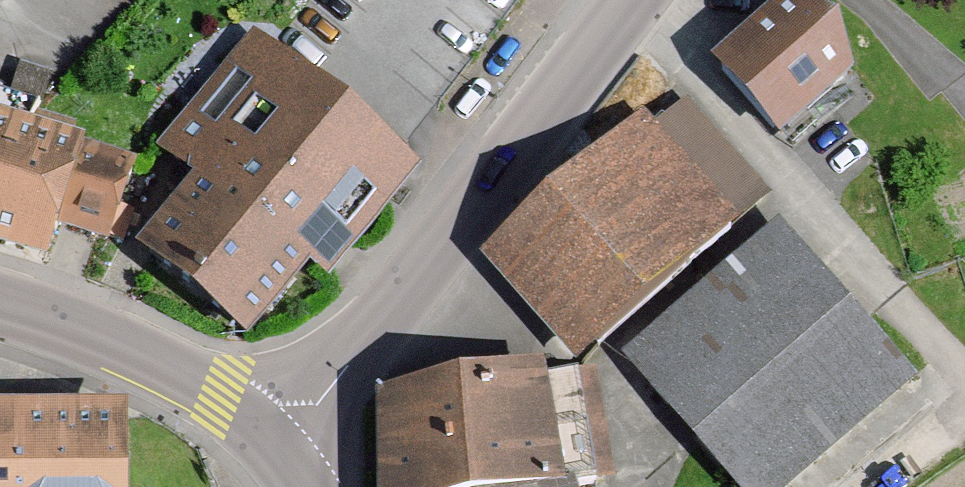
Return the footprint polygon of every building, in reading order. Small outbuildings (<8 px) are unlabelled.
[(707,57),(767,138),(848,78),(790,0),(783,0),(707,57)] [(185,178),(127,245),(236,339),(300,264),(319,281),(413,172),(248,30),(148,146),(185,178)] [(640,105),(474,255),(573,363),(764,190),(680,99),(656,122),(640,105)] [(0,115),(0,244),(43,259),(56,222),(96,236),(123,158),(0,115)] [(620,351),(736,486),(777,486),(907,377),(774,221),(620,351)] [(676,270),(615,325),(627,338),(688,283),(676,270)] [(370,486),(570,486),(569,481),(562,482),(539,362),(367,392),(370,486)] [(0,401),(0,486),(124,486),(124,402),(0,401)]
